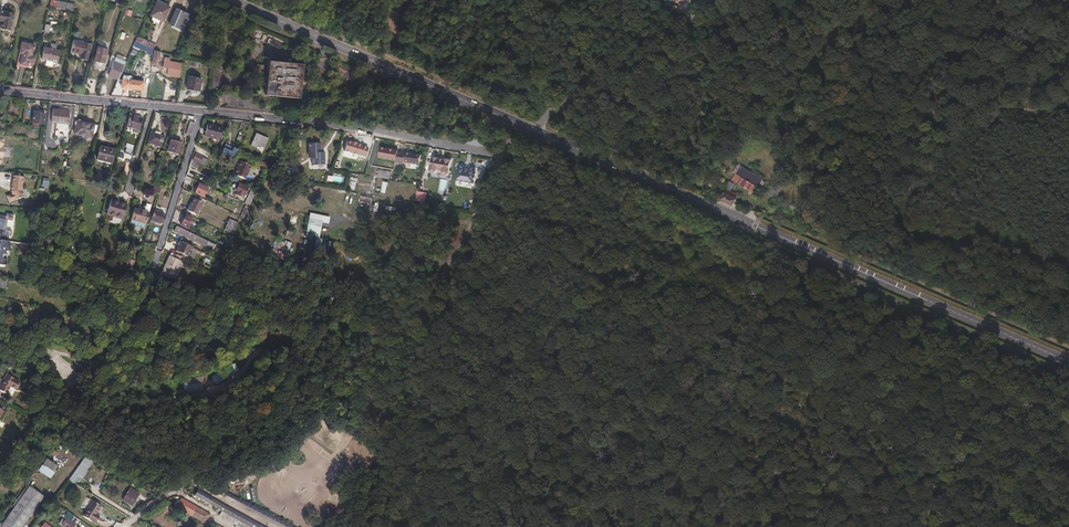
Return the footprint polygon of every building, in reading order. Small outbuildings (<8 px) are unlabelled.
[(74,11),(75,4),(58,0),(51,0),(50,6),(74,11)] [(171,7),(158,1),(151,15),(164,21),(171,7)] [(124,14),(130,16),(132,11),(126,8),(124,14)] [(190,14),(177,9),(170,24),(183,30),(190,14)] [(0,10),(0,20),(2,21),(1,28),(11,30),(14,13),(0,10)] [(155,49),(157,45),(138,37),(136,41),(155,49)] [(91,44),(74,40),(71,52),(81,55),(80,59),(87,60),(91,44)] [(34,45),(23,42),(20,52),(23,53),(21,63),(28,65),(29,62),(34,63),(36,56),(32,55),(34,45)] [(108,50),(98,47),(94,67),(105,69),(107,63),(105,62),(108,50)] [(43,58),(47,59),(54,61),(58,61),(60,51),(56,50),(50,49),(45,48),(43,58)] [(180,77),(182,63),(170,61),(170,58),(165,57),(164,67),(175,69),(175,72),(174,76),(180,77)] [(110,76),(119,79),(124,68),(121,67),(122,64),(115,61),(112,66),(113,67),(110,76)] [(303,64),(270,61),(267,94),(300,97),(303,64)] [(208,87),(219,88),(220,67),(209,67),(208,87)] [(123,80),(122,88),(143,90),(144,81),(133,80),(133,75),(125,74),(123,80)] [(202,78),(189,76),(187,88),(200,91),(202,78)] [(57,123),(68,124),(70,110),(53,108),(52,122),(57,123)] [(32,125),(38,126),(39,123),(44,123),(45,114),(34,112),(32,125)] [(137,116),(130,114),(126,127),(140,130),(143,114),(140,113),(137,116)] [(77,120),(74,134),(90,137),(91,131),(94,132),(95,124),(77,120)] [(250,121),(245,121),(243,126),(239,135),(237,139),(241,141),(250,121)] [(186,134),(191,136),(195,123),(190,122),(186,134)] [(223,128),(208,125),(206,137),(221,140),(223,128)] [(161,135),(154,133),(151,133),(148,142),(161,146),(164,137),(161,135)] [(256,134),(252,145),(257,148),(258,145),(265,148),(268,139),(256,134)] [(182,143),(171,140),(167,151),(178,154),(182,143)] [(319,163),(322,151),(321,151),(321,141),(309,141),(309,147),(310,147),(310,156),(312,156),(312,163),(318,164),(319,163)] [(114,150),(100,147),(97,160),(111,163),(114,150)] [(233,161),(236,153),(238,149),(234,148),(232,151),(224,148),(221,154),(229,158),(230,159),(233,161)] [(405,152),(404,162),(420,163),(420,152),(405,152)] [(196,153),(193,160),(194,160),(200,163),(200,164),(204,157),(196,153)] [(449,175),(451,158),(431,155),(429,171),(436,173),(436,169),(442,169),(441,173),(449,175)] [(354,165),(355,160),(341,157),(339,166),(345,168),(346,163),(354,165)] [(192,159),(190,165),(197,168),(200,163),(194,160),(193,160),(192,159)] [(241,161),(234,175),(245,179),(251,165),(241,161)] [(254,168),(265,173),(267,168),(264,167),(256,163),(254,168)] [(457,166),(455,179),(475,182),(477,169),(457,166)] [(316,174),(286,167),(284,176),(314,182),(316,174)] [(368,168),(366,173),(375,177),(377,173),(371,171),(371,169),(368,168)] [(380,170),(379,176),(396,179),(398,170),(392,169),(391,172),(380,170)] [(13,193),(7,195),(10,202),(25,197),(22,190),(24,177),(14,176),(12,191),(13,193)] [(750,190),(753,184),(737,176),(735,182),(750,190)] [(725,178),(716,193),(734,202),(738,196),(734,194),(736,191),(728,187),(732,181),(725,178)] [(347,191),(351,191),(352,189),(355,190),(356,182),(350,180),(347,191)] [(208,187),(199,183),(195,192),(204,196),(208,187)] [(248,187),(240,183),(235,195),(243,199),(248,187)] [(155,185),(153,192),(159,194),(161,187),(155,185)] [(252,189),(246,203),(250,205),(257,191),(253,189),(252,189)] [(416,191),(416,201),(426,202),(426,192),(416,191)] [(373,198),(362,196),(361,201),(372,204),(373,198)] [(191,203),(188,210),(196,215),(203,202),(194,198),(191,203)] [(123,219),(127,204),(112,200),(107,214),(123,219)] [(246,203),(240,216),(244,218),(250,205),(246,203)] [(132,219),(146,223),(149,213),(135,208),(132,219)] [(154,210),(151,221),(161,223),(161,222),(163,215),(164,212),(154,210)] [(309,212),(305,235),(318,237),(321,222),(328,223),(329,216),(309,212)] [(192,218),(186,215),(181,226),(188,229),(191,224),(189,223),(192,218)] [(144,228),(146,223),(132,219),(130,223),(144,228)] [(233,227),(236,222),(230,219),(225,230),(233,233),(235,228),(233,227)] [(216,251),(218,246),(177,226),(174,231),(216,251)] [(193,247),(180,241),(176,251),(177,251),(187,256),(188,257),(193,247)] [(153,252),(145,250),(143,256),(151,259),(153,252)] [(182,258),(186,259),(187,256),(177,251),(176,254),(182,258)] [(172,252),(170,256),(181,261),(182,258),(176,254),(172,252)] [(170,256),(161,276),(173,278),(173,276),(181,261),(170,256)] [(246,348),(245,347),(237,355),(243,360),(250,353),(245,349),(246,348)] [(235,363),(213,376),(217,383),(238,370),(235,363)] [(141,372),(136,369),(132,374),(137,377),(141,372)] [(7,374),(0,388),(0,390),(7,393),(10,387),(15,389),(20,381),(7,374)] [(212,374),(189,378),(191,385),(213,380),(212,374)] [(87,457),(85,456),(74,472),(77,475),(87,457)] [(92,460),(87,457),(77,475),(82,478),(92,460)] [(47,460),(43,464),(54,471),(56,466),(47,460)] [(54,471),(43,464),(41,463),(37,468),(40,469),(39,470),(50,478),(55,472),(54,471)] [(227,485),(231,478),(225,475),(221,482),(227,485)] [(27,485),(13,505),(15,507),(0,526),(21,526),(43,496),(27,485)] [(132,504),(134,501),(139,493),(130,488),(123,500),(133,506),(134,505),(132,504)] [(195,496),(222,511),(248,526),(251,526),(261,526),(222,505),(222,504),(199,491),(195,496)] [(263,516),(239,503),(225,496),(224,498),(280,526),(285,526),(263,516)] [(182,499),(177,507),(205,523),(207,519),(210,514),(182,499)] [(101,506),(93,501),(84,516),(91,521),(92,521),(95,523),(99,516),(96,514),(101,506)] [(222,504),(222,505),(261,526),(265,526),(222,504)] [(70,513),(63,509),(62,512),(66,515),(63,519),(62,518),(59,523),(62,525),(70,513)] [(222,511),(220,515),(242,526),(251,526),(248,526),(222,511)] [(75,516),(70,513),(62,525),(65,526),(73,526),(75,524),(72,521),(75,516)]
